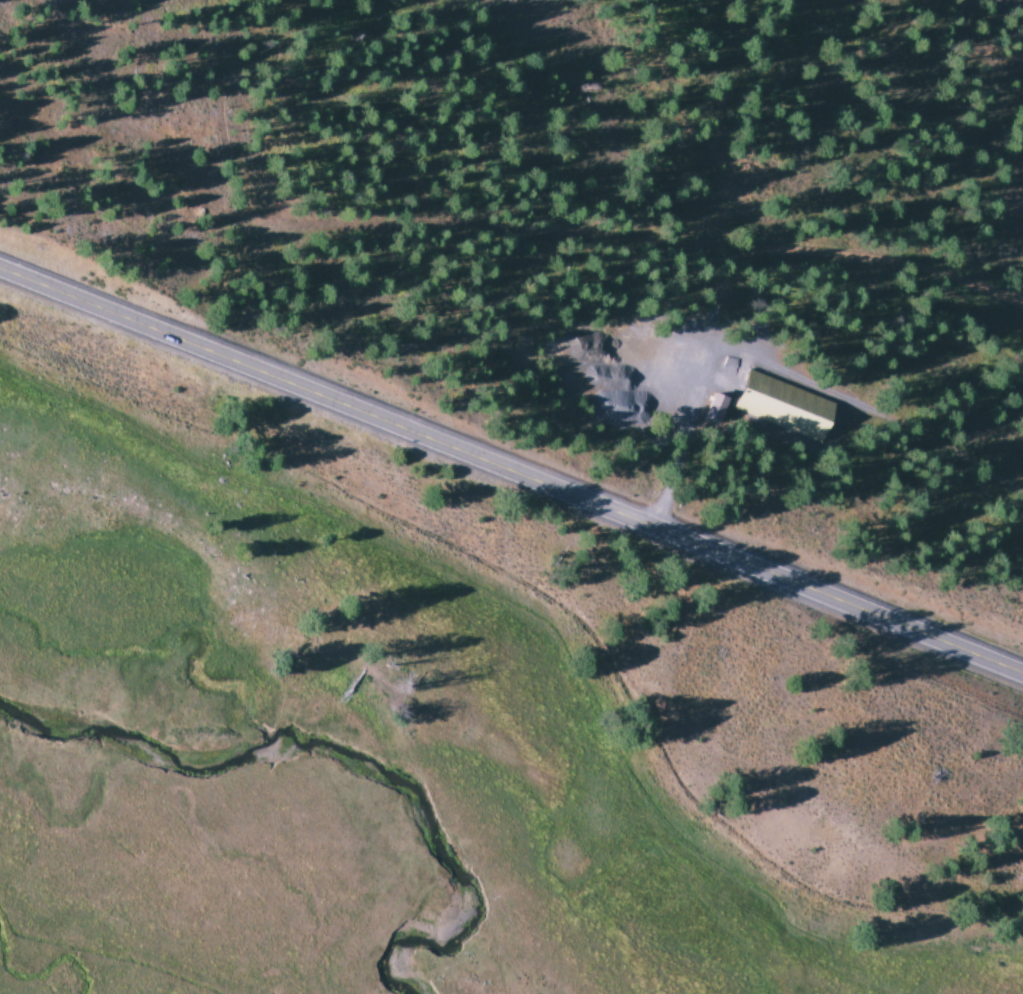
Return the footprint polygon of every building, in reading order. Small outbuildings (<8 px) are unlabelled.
[(734,393),(787,409),(794,390),(740,373),(734,393)]
